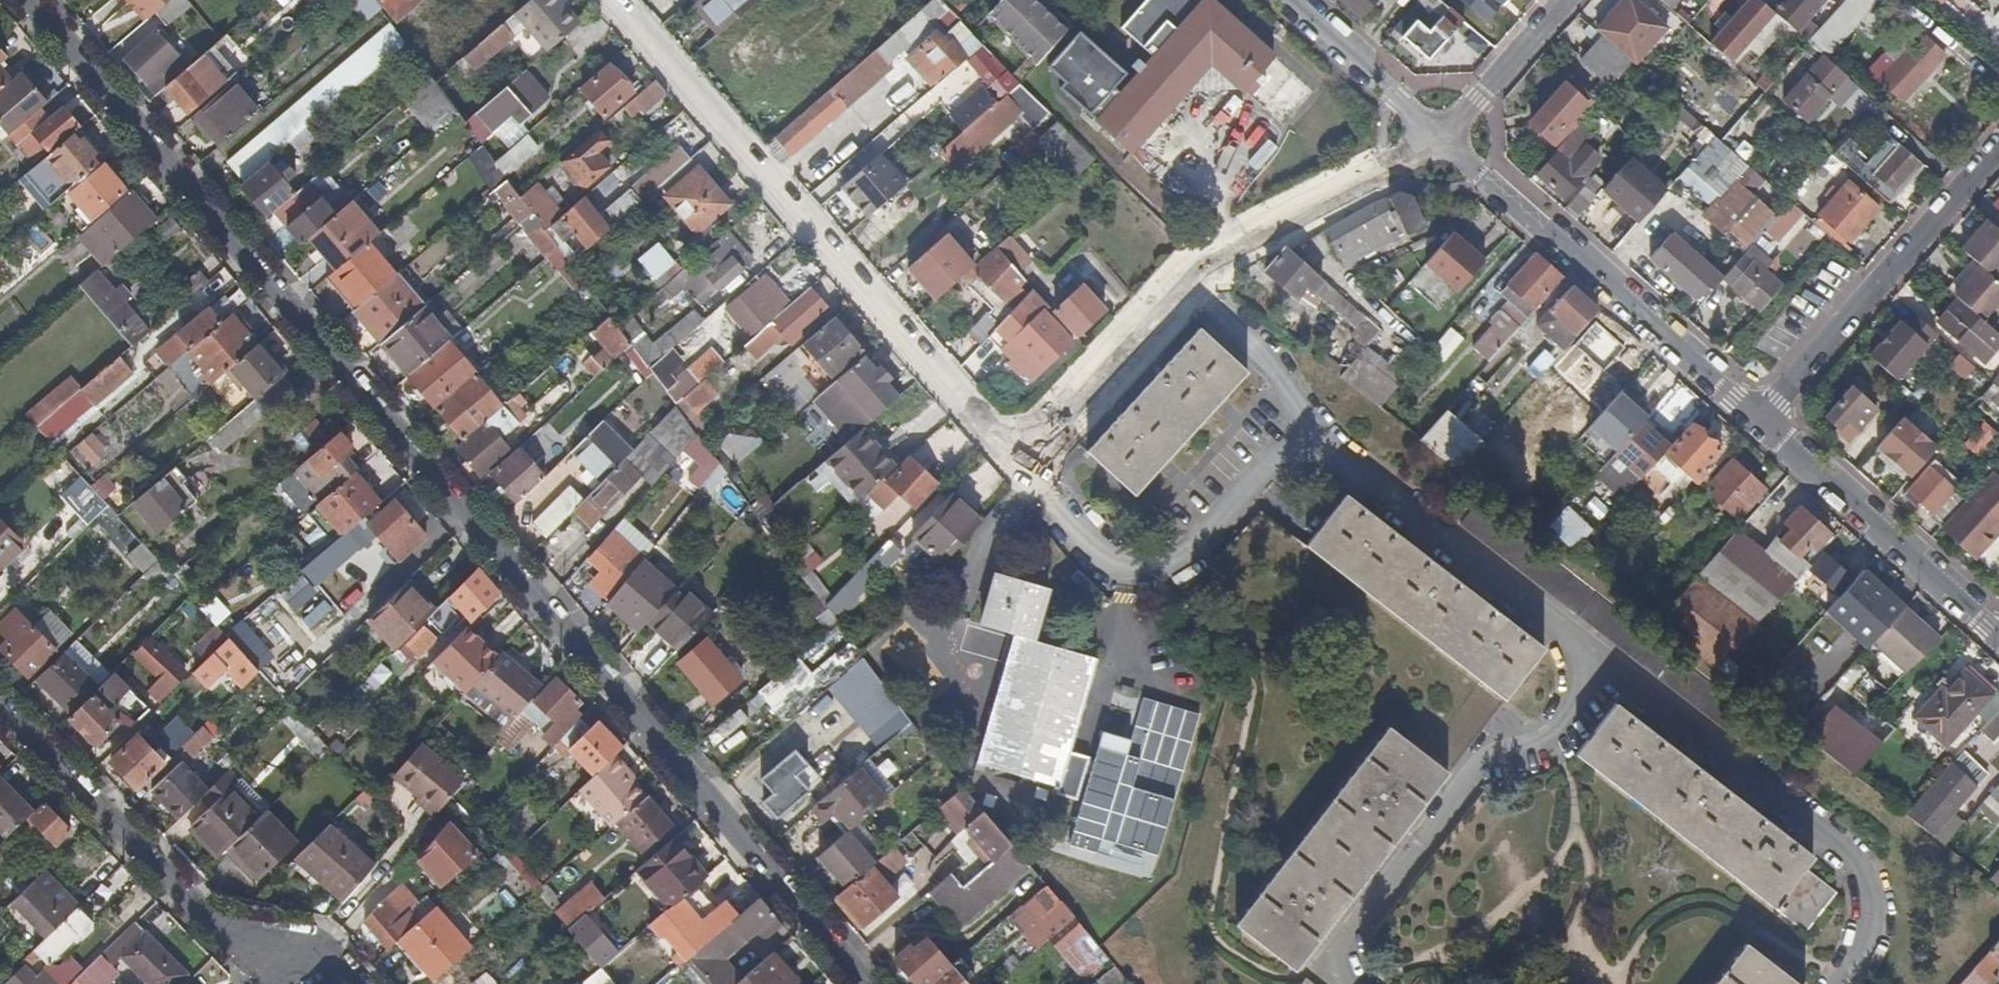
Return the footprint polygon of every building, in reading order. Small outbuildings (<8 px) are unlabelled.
[(143,23),(169,0),(122,0),(143,23)] [(159,11),(170,23),(190,6),(186,0),(171,0),(159,11)] [(379,10),(372,0),(347,0),(365,22),(379,10)] [(399,22),(423,0),(380,0),(399,22)] [(395,26),(440,78),(464,57),(479,45),(462,24),(446,5),(451,0),(423,0),(399,22),(395,26)] [(500,9),(507,1),(506,0),(493,0),(500,9)] [(507,1),(514,10),(526,0),(506,0),(507,1)] [(562,0),(529,0),(515,13),(547,51),(581,23),(562,0)] [(694,4),(704,16),(708,13),(723,30),(758,0),(698,0),(694,4)] [(940,0),(932,0),(767,144),(784,163),(906,55),(932,83),(953,65),(956,69),(985,44),(974,33),(956,16),(940,0)] [(956,16),(967,5),(962,0),(940,0),(956,16)] [(991,13),(1040,62),(1073,26),(1055,7),(1052,11),(1042,0),(1002,0),(991,13)] [(1123,27),(1156,57),(1124,94),(1116,86),(1129,73),(1082,29),(1050,66),(1067,81),(1062,86),(1133,151),(1214,63),(1284,125),(1315,91),(1213,0),(1120,0),(1110,11),(1125,25),(1123,27)] [(1360,16),(1375,0),(1343,0),(1360,16)] [(1442,0),(1419,0),(1394,28),(1429,59),(1465,20),(1442,0)] [(1465,20),(1467,22),(1472,17),(1487,0),(1442,0),(1465,20)] [(1472,17),(1479,24),(1501,0),(1487,0),(1472,17)] [(1479,24),(1473,29),(1497,47),(1539,0),(1501,0),(1479,24)] [(1609,15),(1596,29),(1603,35),(1633,62),(1635,64),(1668,27),(1638,0),(1627,0),(1612,17),(1609,15)] [(1671,8),(1678,0),(1662,0),(1671,8)] [(1763,0),(1749,0),(1710,44),(1731,62),(1776,11),(1763,0)] [(1776,11),(1809,42),(1819,30),(1808,19),(1826,0),(1785,0),(1776,11)] [(504,22),(487,2),(462,24),(479,45),(503,23),(504,22)] [(1834,13),(1824,24),(1841,41),(1852,28),(1834,13)] [(503,23),(479,45),(464,57),(476,71),(515,37),(503,23)] [(243,181),(405,44),(391,25),(228,163),(243,181)] [(157,32),(151,37),(161,48),(149,59),(160,72),(172,61),(183,73),(190,67),(157,32)] [(1603,35),(1582,58),(1606,79),(1593,95),(1600,101),(1633,62),(1603,35)] [(125,62),(155,97),(166,87),(183,73),(172,61),(160,72),(149,59),(161,48),(151,37),(125,62)] [(1942,54),(1924,37),(1883,80),(1902,97),(1942,54)] [(1822,53),(1809,42),(1800,52),(1813,64),(1822,53)] [(970,62),(992,86),(987,90),(985,87),(954,116),(968,131),(1020,83),(1009,70),(1005,74),(984,48),(970,62)] [(1822,53),(1813,64),(1782,100),(1809,123),(1849,77),(1822,53)] [(222,87),(198,60),(190,67),(183,73),(166,87),(189,114),(222,87)] [(611,66),(583,90),(607,118),(635,94),(611,66)] [(10,82),(0,69),(0,90),(10,82)] [(551,98),(527,69),(478,111),(494,129),(513,112),(523,123),(551,98)] [(47,103),(21,72),(10,82),(0,90),(0,122),(10,134),(39,111),(47,103)] [(667,91),(657,79),(632,100),(641,110),(643,113),(667,91)] [(431,133),(456,113),(432,80),(404,102),(431,133)] [(1594,107),(1565,82),(1530,122),(1560,148),(1581,123),(1594,107)] [(1021,83),(1020,83),(968,131),(943,153),(960,170),(1021,115),(1034,130),(1051,114),(1021,83)] [(219,145),(257,113),(233,84),(195,116),(219,145)] [(632,100),(624,106),(633,116),(641,110),(632,100)] [(1679,102),(1661,123),(1682,141),(1691,131),(1702,140),(1697,145),(1702,151),(1716,135),(1695,117),(1679,102)] [(39,111),(10,134),(0,143),(0,145),(23,171),(78,127),(63,110),(49,122),(39,111)] [(477,112),(466,122),(496,163),(508,152),(477,112)] [(1096,160),(1059,122),(1016,162),(1026,173),(1037,163),(1044,169),(1061,155),(1080,174),(1096,160)] [(1558,152),(1538,176),(1564,199),(1602,158),(1587,144),(1570,163),(1567,161),(1592,133),(1581,123),(1560,148),(1557,151),(1558,152)] [(610,142),(599,129),(562,161),(584,187),(611,166),(599,152),(610,142)] [(40,163),(65,193),(66,193),(70,189),(100,163),(74,134),(40,163)] [(1702,151),(1679,177),(1711,206),(1704,215),(1747,252),(1752,247),(1766,231),(1786,208),(1792,202),(1722,140),(1716,135),(1702,151)] [(1850,137),(1834,155),(1887,202),(1920,165),(1889,137),(1872,157),(1850,137)] [(585,197),(564,215),(547,230),(571,263),(579,256),(567,241),(576,233),(588,248),(692,158),(682,147),(602,216),(585,197)] [(908,185),(882,154),(844,187),(871,218),(908,185)] [(1608,184),(1602,190),(1639,223),(1667,192),(1630,159),(1608,184)] [(91,223),(126,194),(100,163),(70,189),(66,193),(91,223)] [(275,211),(293,195),(285,185),(298,174),(292,167),(278,178),(267,165),(240,187),(266,218),(275,211)] [(700,167),(667,195),(699,231),(732,203),(700,167)] [(1608,184),(1597,174),(1566,210),(1577,219),(1602,190),(1608,184)] [(1880,209),(1849,181),(1820,215),(1851,241),(1880,209)] [(538,182),(521,196),(547,230),(564,215),(557,206),(545,191),(538,182)] [(519,226),(532,215),(509,183),(495,194),(519,226)] [(311,236),(349,204),(351,202),(344,194),(328,208),(307,184),(293,195),(275,211),(303,243),(311,236)] [(554,185),(545,191),(557,206),(565,199),(554,185)] [(924,203),(908,185),(871,218),(887,236),(924,203)] [(1401,192),(1373,202),(1324,230),(1345,268),(1395,240),(1396,243),(1410,237),(1407,231),(1424,224),(1412,197),(1401,192)] [(103,266),(149,227),(138,212),(144,206),(131,193),(89,233),(100,245),(91,253),(103,266)] [(369,242),(376,236),(349,204),(311,236),(338,268),(369,242)] [(1798,219),(1786,208),(1766,231),(1778,241),(1798,219)] [(545,259),(558,250),(532,215),(519,226),(545,259)] [(1988,220),(1962,248),(1975,260),(1981,265),(1995,278),(1998,273),(1998,230),(1988,220)] [(719,240),(723,244),(691,272),(687,267),(665,286),(674,297),(687,285),(702,302),(743,267),(725,246),(736,237),(730,230),(719,240)] [(1455,231),(1427,263),(1459,290),(1486,258),(1455,231)] [(1672,232),(1650,258),(1699,301),(1713,285),(1716,287),(1723,279),(1724,278),(1672,232)] [(976,264),(948,233),(909,267),(936,298),(976,264)] [(1013,234),(998,248),(1021,273),(1036,260),(1013,234)] [(736,237),(725,246),(743,267),(755,257),(736,237)] [(395,277),(396,275),(369,242),(338,268),(330,276),(357,308),(360,306),(395,277)] [(658,287),(680,267),(656,242),(635,261),(658,287)] [(1288,246),(1267,270),(1299,298),(1310,287),(1356,329),(1351,335),(1359,342),(1366,348),(1382,330),(1353,303),(1288,246)] [(1752,247),(1747,252),(1724,278),(1723,279),(1760,311),(1781,287),(1764,271),(1771,264),(1752,247)] [(998,248),(962,280),(982,298),(992,287),(1002,297),(969,334),(981,346),(990,337),(1030,294),(1024,287),(1028,281),(1021,273),(998,248)] [(1501,294),(1508,301),(1489,322),(1493,325),(1473,346),(1489,363),(1536,311),(1534,309),(1563,278),(1536,254),(1501,294)] [(1981,265),(1975,260),(1949,290),(1955,295),(1981,265)] [(1981,265),(1955,295),(1960,299),(1984,321),(1998,304),(1998,281),(1995,278),(1981,265)] [(186,299),(208,280),(197,268),(175,288),(186,299)] [(752,286),(727,307),(753,339),(766,328),(773,321),(779,315),(759,291),(768,283),(771,280),(763,270),(750,282),(752,286)] [(132,347),(148,334),(122,302),(117,297),(96,272),(80,285),(132,347)] [(380,344),(422,308),(395,277),(360,306),(375,324),(368,330),(380,344)] [(598,325),(608,318),(583,283),(573,291),(598,325)] [(768,283),(759,291),(779,315),(789,307),(768,283)] [(1108,309),(1084,283),(1055,311),(1079,338),(1108,309)] [(1599,310),(1574,285),(1537,325),(1564,349),(1599,310)] [(674,297),(665,286),(652,298),(660,309),(674,297)] [(789,307),(779,315),(773,321),(783,332),(794,345),(833,310),(812,286),(789,307)] [(1035,289),(1030,294),(990,337),(1005,351),(1007,349),(1015,357),(1026,370),(1034,379),(1075,341),(1047,311),(1051,307),(1036,290),(1035,289)] [(117,297),(122,302),(126,298),(121,293),(117,297)] [(1938,323),(1985,364),(1998,348),(1998,334),(1984,321),(1960,299),(1938,323)] [(357,308),(353,312),(368,330),(375,324),(360,306),(357,308)] [(407,377),(451,339),(424,307),(422,308),(380,344),(407,377)] [(189,352),(192,350),(190,348),(219,323),(208,310),(178,335),(177,334),(153,354),(167,370),(189,352)] [(631,316),(618,326),(650,369),(659,361),(706,320),(697,310),(670,333),(668,331),(653,343),(631,316)] [(1896,335),(1893,331),(1871,356),(1898,380),(1939,333),(1916,313),(1896,335)] [(867,350),(837,315),(764,379),(780,398),(809,374),(803,367),(815,357),(833,378),(867,350)] [(230,369),(257,346),(231,316),(192,350),(189,352),(214,382),(230,369)] [(593,379),(629,346),(608,318),(598,325),(590,332),(605,351),(594,361),(591,358),(582,366),(593,379)] [(1628,346),(1598,318),(1576,343),(1607,370),(1628,346)] [(773,321),(766,328),(776,339),(783,332),(773,321)] [(435,409),(474,376),(457,357),(476,340),(466,327),(451,339),(407,377),(435,409)] [(1250,371),(1201,327),(1088,451),(1136,495),(1250,371)] [(1465,339),(1452,327),(1431,350),(1444,362),(1465,339)] [(1366,348),(1359,342),(1347,356),(1354,362),(1366,348)] [(279,379),(283,376),(257,346),(230,369),(257,398),(279,379)] [(1354,362),(1341,376),(1381,407),(1406,378),(1366,348),(1354,362)] [(1556,359),(1546,349),(1536,360),(1547,369),(1556,359)] [(1323,350),(1317,356),(1333,369),(1339,362),(1323,350)] [(869,351),(840,377),(867,408),(896,383),(869,351)] [(1957,354),(1947,367),(1966,381),(1976,369),(1957,354)] [(133,373),(120,357),(81,391),(94,407),(133,373)] [(1015,357),(1009,362),(1021,375),(1026,370),(1015,357)] [(659,361),(650,369),(678,406),(686,399),(687,398),(659,361)] [(37,428),(48,418),(81,391),(67,375),(24,414),(27,417),(37,428)] [(484,424),(501,408),(474,376),(435,409),(462,442),(484,424)] [(292,393),(279,379),(257,398),(211,438),(223,451),(292,393)] [(719,392),(708,379),(687,398),(686,399),(697,412),(719,392)] [(1981,397),(1998,412),(1998,387),(1996,385),(1994,383),(1981,397)] [(1879,411),(1854,388),(1828,416),(1853,439),(1879,411)] [(1636,400),(1624,389),(1587,431),(1598,440),(1602,436),(1617,451),(1644,422),(1648,418),(1636,407),(1632,403),(1636,400)] [(675,457),(695,435),(672,404),(647,431),(675,457)] [(515,425),(501,408),(484,424),(486,426),(457,452),(479,477),(508,452),(498,440),(515,425)] [(1484,440),(1448,409),(1422,439),(1459,469),(1484,440)] [(37,428),(46,438),(56,428),(48,418),(37,428)] [(1937,448),(1904,418),(1878,447),(1912,477),(1937,448)] [(621,458),(627,452),(601,421),(569,452),(593,477),(608,463),(613,467),(621,458)] [(718,446),(736,467),(764,443),(746,422),(718,446)] [(1659,436),(1644,422),(1617,451),(1614,455),(1641,478),(1650,468),(1665,453),(1675,441),(1663,431),(1659,436)] [(1974,456),(1997,435),(1984,422),(1962,443),(1974,456)] [(868,424),(864,428),(896,466),(901,462),(868,424)] [(1692,424),(1666,454),(1689,475),(1699,484),(1713,469),(1708,465),(1722,450),(1692,424)] [(896,466),(864,428),(827,460),(860,497),(866,492),(883,477),(896,466)] [(353,475),(357,471),(343,456),(352,449),(340,434),(294,472),(321,502),(353,475)] [(91,435),(77,447),(95,467),(108,455),(91,435)] [(516,505),(542,479),(518,451),(490,476),(516,505)] [(1652,470),(1654,468),(1676,489),(1689,475),(1666,454),(1665,453),(1650,468),(1652,470)] [(705,484),(719,467),(701,454),(689,469),(705,484)] [(888,481),(883,477),(866,492),(885,510),(902,493),(917,508),(940,483),(911,457),(888,481)] [(638,476),(621,458),(613,467),(587,495),(605,511),(638,476)] [(567,482),(579,474),(569,459),(557,468),(567,482)] [(1712,482),(1718,487),(1711,494),(1741,520),(1767,491),(1733,459),(1712,482)] [(1934,463),(1910,490),(1935,512),(1931,517),(1943,529),(1976,492),(1958,476),(1954,481),(1934,463)] [(1976,492),(1943,529),(1977,559),(1998,534),(1998,478),(1993,472),(1976,492)] [(362,519),(379,504),(353,475),(321,502),(317,506),(343,536),(347,532),(362,519)] [(64,493),(92,522),(108,506),(104,501),(91,487),(81,476),(64,493)] [(156,538),(187,511),(172,494),(177,489),(166,476),(129,507),(156,538)] [(91,487),(104,501),(116,491),(104,477),(91,487)] [(533,526),(545,540),(582,500),(569,488),(533,526)] [(984,521),(953,493),(913,537),(916,540),(904,552),(931,578),(984,521)] [(749,507),(759,519),(774,506),(763,494),(749,507)] [(1348,494),(1308,545),(1485,683),(1429,757),(1391,727),(1238,925),(1297,970),(1547,649),(1348,494)] [(395,501),(390,495),(379,504),(362,519),(366,525),(395,501)] [(424,537),(395,501),(366,525),(362,519),(347,532),(354,540),(368,528),(395,560),(424,537)] [(1793,529),(1781,540),(1783,542),(1771,554),(1800,577),(1810,567),(1805,563),(1832,534),(1801,506),(1786,522),(1793,529)] [(115,544),(127,537),(114,515),(102,522),(115,544)] [(1559,516),(1552,529),(1575,542),(1582,529),(1559,516)] [(21,539),(0,518),(0,559),(21,539)] [(607,534),(641,563),(652,549),(619,521),(607,534)] [(1771,554),(1740,531),(1657,623),(1718,669),(1800,577),(1771,554)] [(607,605),(642,563),(641,563),(607,534),(593,550),(584,560),(601,574),(589,589),(607,605)] [(1836,538),(1832,534),(1805,563),(1810,567),(1836,538)] [(26,545),(21,539),(0,559),(0,571),(26,545)] [(904,552),(891,539),(828,604),(842,621),(862,601),(859,598),(904,552)] [(565,563),(573,572),(584,560),(593,550),(585,541),(565,563)] [(127,558),(144,575),(158,560),(145,547),(142,542),(127,558)] [(1808,574),(1813,579),(1805,588),(1816,598),(1812,603),(1825,614),(1855,580),(1825,553),(1810,569),(1811,570),(1808,574)] [(643,626),(671,594),(672,593),(657,579),(659,576),(642,563),(607,605),(637,632),(643,626)] [(483,584),(488,579),(477,567),(450,596),(473,618),(494,595),(483,584)] [(983,624),(1017,633),(979,762),(1060,786),(1058,794),(1079,800),(1091,757),(1071,751),(1098,657),(1033,638),(1044,601),(1029,596),(1033,582),(998,572),(983,624)] [(1904,600),(1880,578),(1858,603),(1883,625),(1904,600)] [(1054,588),(1033,582),(1029,596),(1044,601),(1049,602),(1054,588)] [(395,652),(433,614),(406,584),(367,622),(395,652)] [(674,654),(704,623),(671,594),(643,626),(674,654)] [(1941,637),(1907,605),(1872,644),(1905,674),(1941,637)] [(56,651),(17,611),(0,627),(0,630),(10,641),(1,649),(29,678),(56,651)] [(466,694),(473,686),(492,662),(464,629),(435,660),(466,694)] [(229,638),(219,648),(249,682),(259,672),(256,668),(229,638)] [(700,688),(725,665),(705,643),(680,665),(700,688)] [(257,649),(248,657),(267,678),(276,671),(257,649)] [(515,722),(540,690),(499,654),(492,662),(473,686),(515,722)] [(63,655),(35,683),(69,718),(98,690),(63,655)] [(158,700),(184,673),(170,659),(154,674),(160,679),(148,690),(158,700)] [(860,660),(825,687),(866,738),(901,711),(860,660)] [(741,683),(725,665),(700,688),(714,706),(741,683)] [(1943,688),(1915,718),(1947,747),(1978,713),(1988,723),(1998,711),(1998,691),(1997,689),(1992,694),(1966,669),(1946,691),(1943,688)] [(98,690),(69,718),(99,749),(104,745),(100,740),(102,738),(106,742),(115,734),(111,730),(119,722),(133,726),(148,710),(114,674),(98,690)] [(791,689),(780,675),(765,688),(777,701),(791,689)] [(568,732),(586,713),(557,682),(535,704),(557,726),(560,724),(568,732)] [(507,731),(515,722),(473,686),(466,694),(500,724),(507,731)] [(1617,703),(1577,755),(1807,932),(1838,893),(1806,867),(1815,856),(1617,703)] [(1817,704),(1795,729),(1854,774),(1882,743),(1834,706),(1828,713),(1817,704)] [(569,752),(597,724),(586,713),(568,732),(553,748),(566,760),(572,755),(569,752)] [(499,741),(507,731),(500,724),(492,734),(499,741)] [(594,777),(611,761),(622,750),(597,724),(569,752),(572,755),(594,777)] [(896,736),(921,768),(935,757),(910,725),(896,736)] [(202,728),(182,748),(194,759),(213,741),(202,728)] [(138,789),(164,764),(137,736),(111,762),(138,789)] [(434,820),(471,773),(451,757),(446,765),(422,745),(395,777),(419,798),(415,803),(434,820)] [(793,750),(758,779),(770,793),(761,802),(774,817),(806,790),(794,776),(806,765),(793,750)] [(611,828),(642,802),(618,776),(622,773),(611,761),(594,777),(578,793),(611,828)] [(1930,789),(1929,788),(1905,814),(1944,844),(1964,822),(1955,813),(1980,787),(1955,762),(1930,789)] [(153,791),(181,819),(206,795),(209,792),(181,764),(153,791)] [(851,827),(887,797),(861,766),(847,777),(814,805),(827,821),(837,813),(851,827)] [(867,773),(886,796),(893,791),(874,767),(867,773)] [(193,828),(221,856),(228,849),(259,818),(231,789),(237,783),(228,773),(209,792),(206,795),(215,805),(193,828)] [(7,836),(28,816),(32,812),(6,787),(8,785),(0,777),(0,829),(7,836)] [(1990,794),(1998,803),(1998,784),(1990,794)] [(969,825),(983,814),(962,789),(948,801),(969,825)] [(43,802),(47,797),(42,792),(37,796),(43,802)] [(1990,794),(1977,807),(1997,826),(1998,824),(1998,803),(1990,794)] [(640,855),(670,829),(647,801),(616,827),(640,855)] [(70,830),(42,802),(32,812),(28,816),(56,844),(70,830)] [(827,821),(814,805),(809,809),(822,826),(827,821)] [(259,818),(228,849),(257,877),(289,846),(294,841),(287,834),(265,811),(259,818)] [(993,861),(1010,846),(983,814),(969,825),(977,835),(973,838),(993,861)] [(447,826),(423,856),(447,883),(477,858),(447,826)] [(299,858),(296,861),(344,903),(372,870),(338,841),(326,830),(299,858)] [(844,888),(873,864),(846,832),(817,856),(844,888)] [(679,899),(703,879),(672,841),(636,872),(667,910),(674,904),(679,899)] [(958,926),(1028,867),(1010,846),(993,861),(962,888),(949,874),(937,884),(928,891),(958,926)] [(899,857),(892,848),(873,864),(844,888),(835,896),(862,928),(896,899),(877,876),(899,857)] [(543,887),(547,883),(537,870),(531,874),(515,855),(507,862),(535,895),(543,887)] [(44,870),(12,902),(47,938),(78,907),(79,906),(44,870)] [(1991,880),(1998,887),(1998,871),(1991,880)] [(721,885),(710,872),(703,879),(679,899),(690,911),(721,885)] [(1048,938),(1071,919),(1044,886),(1026,901),(1040,917),(1035,921),(1048,938)] [(583,919),(602,903),(589,887),(562,909),(543,887),(535,895),(568,932),(583,919)] [(361,919),(387,950),(399,940),(417,925),(408,915),(403,918),(384,896),(376,904),(376,905),(361,919)] [(781,925),(758,898),(742,912),(693,954),(688,959),(710,983),(736,983),(741,979),(723,959),(756,931),(764,940),(781,925)] [(693,954),(742,912),(731,899),(708,919),(704,914),(693,924),(697,928),(683,941),(693,954)] [(686,917),(674,904),(667,910),(647,927),(659,941),(686,917)] [(47,938),(36,949),(49,964),(79,934),(83,938),(93,928),(93,923),(78,907),(47,938)] [(399,940),(433,981),(468,951),(434,911),(417,925),(399,940)] [(568,932),(599,968),(615,955),(603,941),(608,936),(603,929),(597,934),(583,919),(568,932)] [(1086,974),(1105,958),(1071,919),(1048,938),(1046,940),(1072,971),(1079,966),(1086,974)] [(135,922),(113,944),(76,981),(79,983),(103,983),(117,971),(111,966),(121,956),(140,974),(136,979),(142,983),(143,983),(146,981),(150,983),(176,983),(185,975),(135,922)] [(949,967),(926,941),(912,952),(909,948),(894,962),(913,983),(929,983),(949,967)] [(1747,942),(1715,983),(1800,983),(1747,942)] [(773,952),(741,979),(736,983),(793,983),(797,980),(773,952)] [(966,953),(949,967),(929,983),(963,983),(955,974),(971,960),(966,953)] [(1974,971),(1988,983),(1997,983),(1997,978),(1981,964),(1974,971)] [(36,978),(25,967),(7,983),(42,983),(36,978)] [(579,983),(611,983),(600,968),(578,983),(579,983)] [(44,971),(36,978),(42,983),(57,983),(44,971)] [(1412,971),(1402,983),(1429,983),(1412,971)] [(1963,983),(1988,983),(1974,971),(1963,983)] [(449,975),(438,983),(457,983),(449,975)] [(485,975),(474,983),(493,983),(485,975)]
